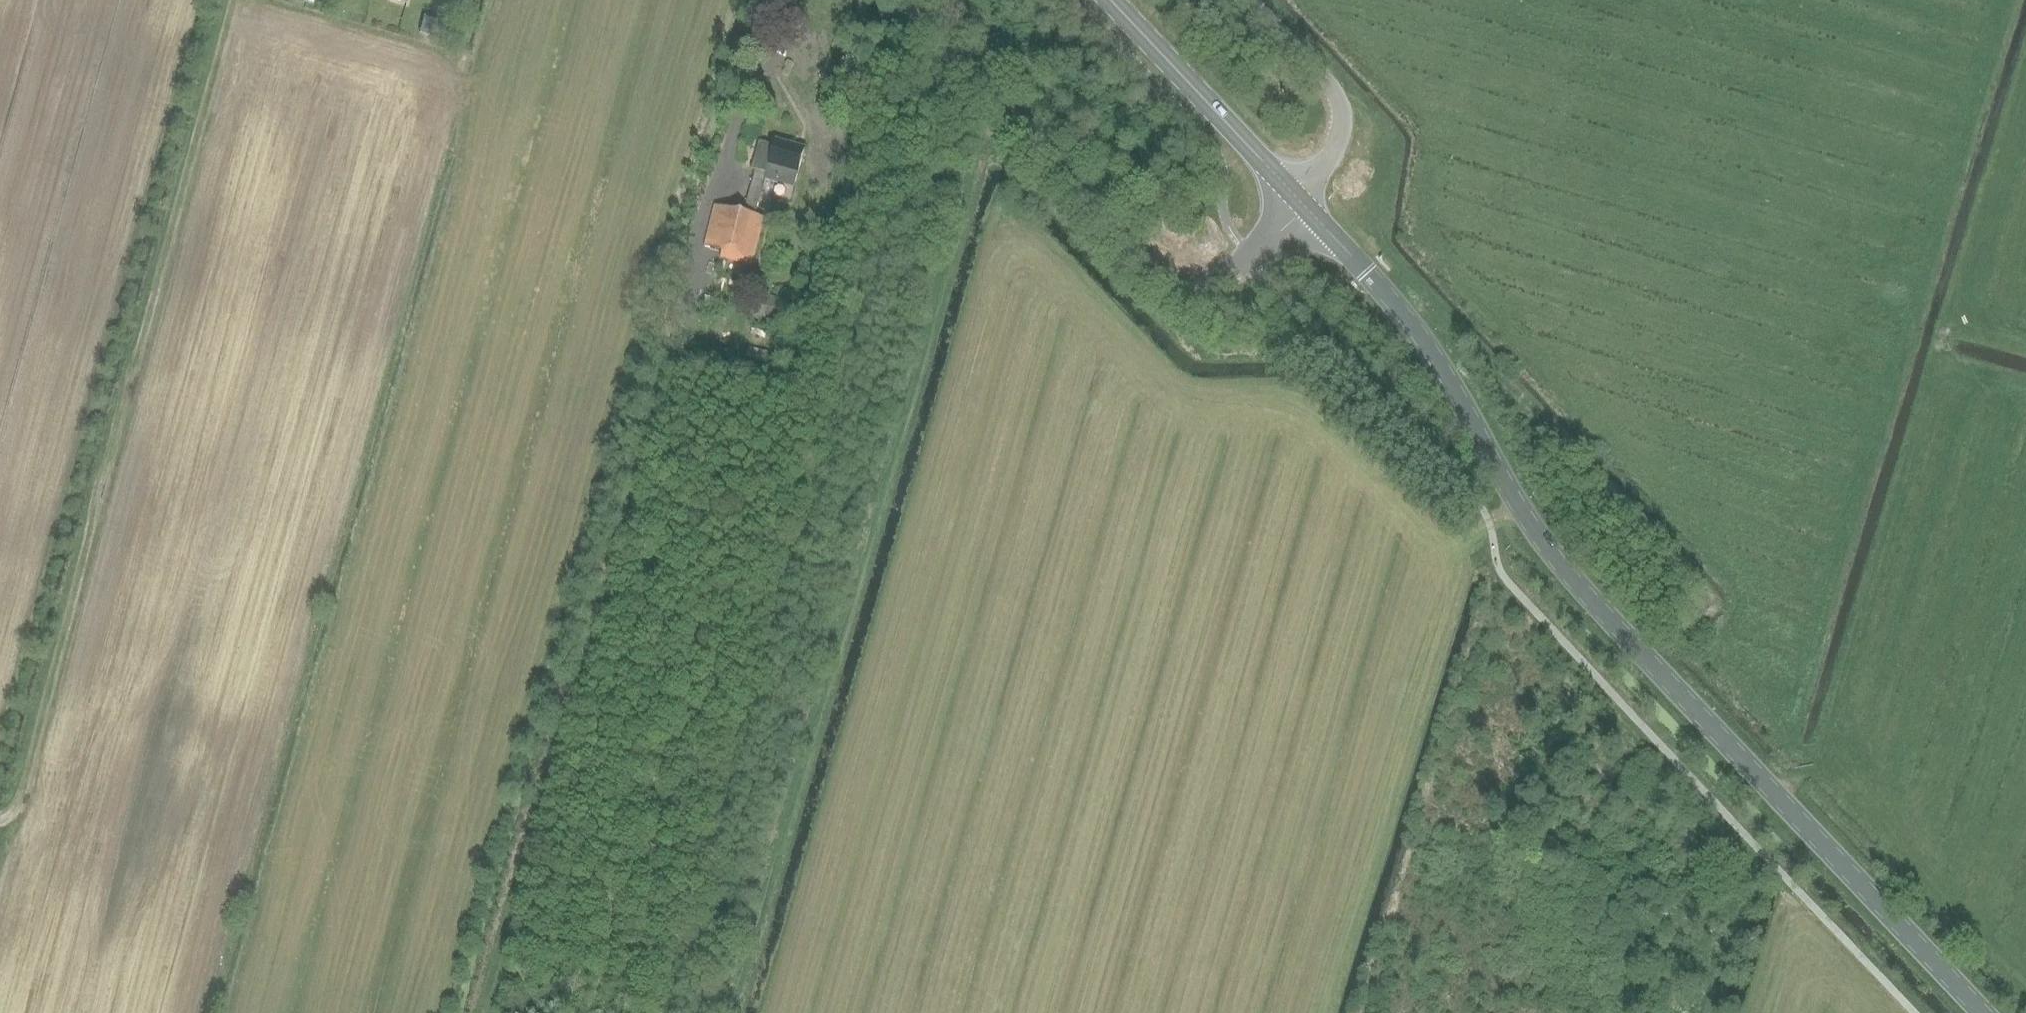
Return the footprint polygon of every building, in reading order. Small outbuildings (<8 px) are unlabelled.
[(806,148),(776,140),(774,146),(760,142),(753,168),(756,169),(745,211),(716,204),(705,246),(722,251),(721,257),(752,265),(765,216),(757,214),(771,165),(800,172),(806,148)] [(783,324),(789,300),(756,293),(750,317),(783,324)]
